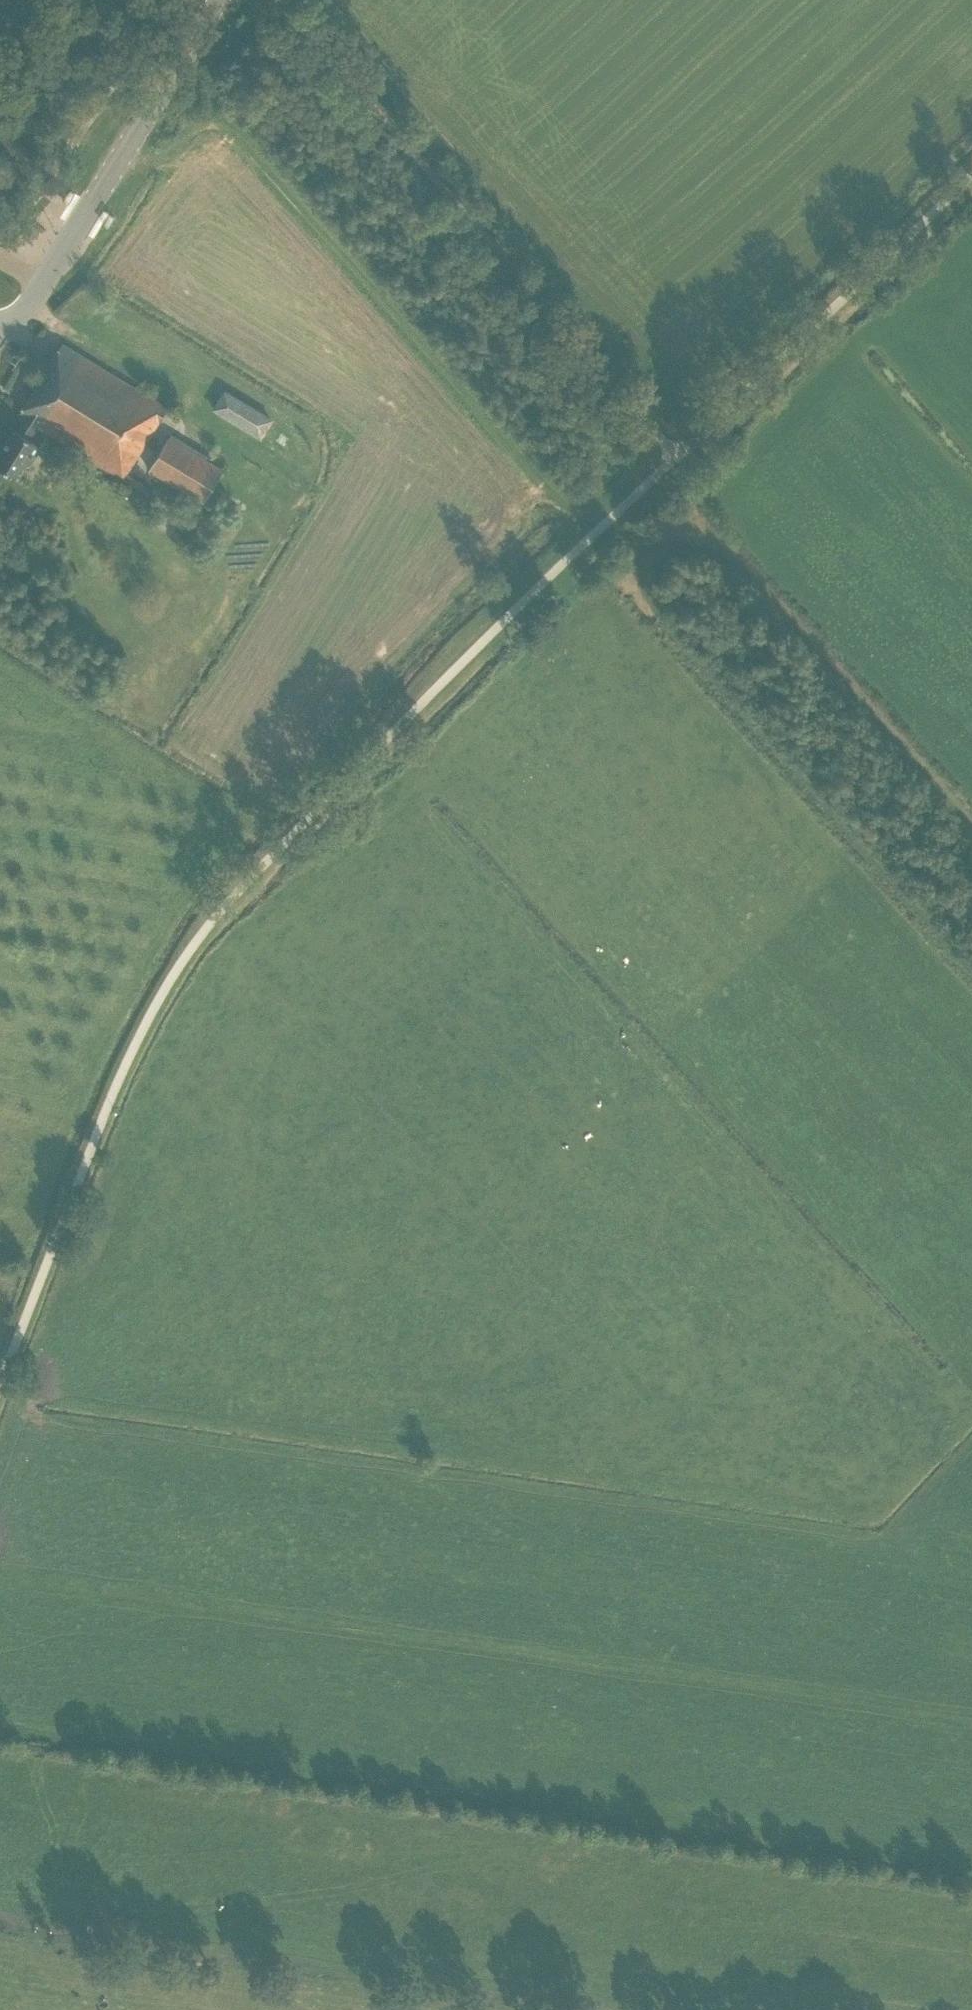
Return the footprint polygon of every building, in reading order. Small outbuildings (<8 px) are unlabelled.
[(62,343),(18,415),(23,418),(16,430),(14,429),(0,452),(0,467),(17,478),(26,464),(28,465),(41,445),(30,438),(37,426),(121,478),(165,408),(62,343)] [(262,440),(275,419),(224,387),(211,408),(262,440)] [(168,435),(148,469),(202,502),(222,468),(168,435)]
